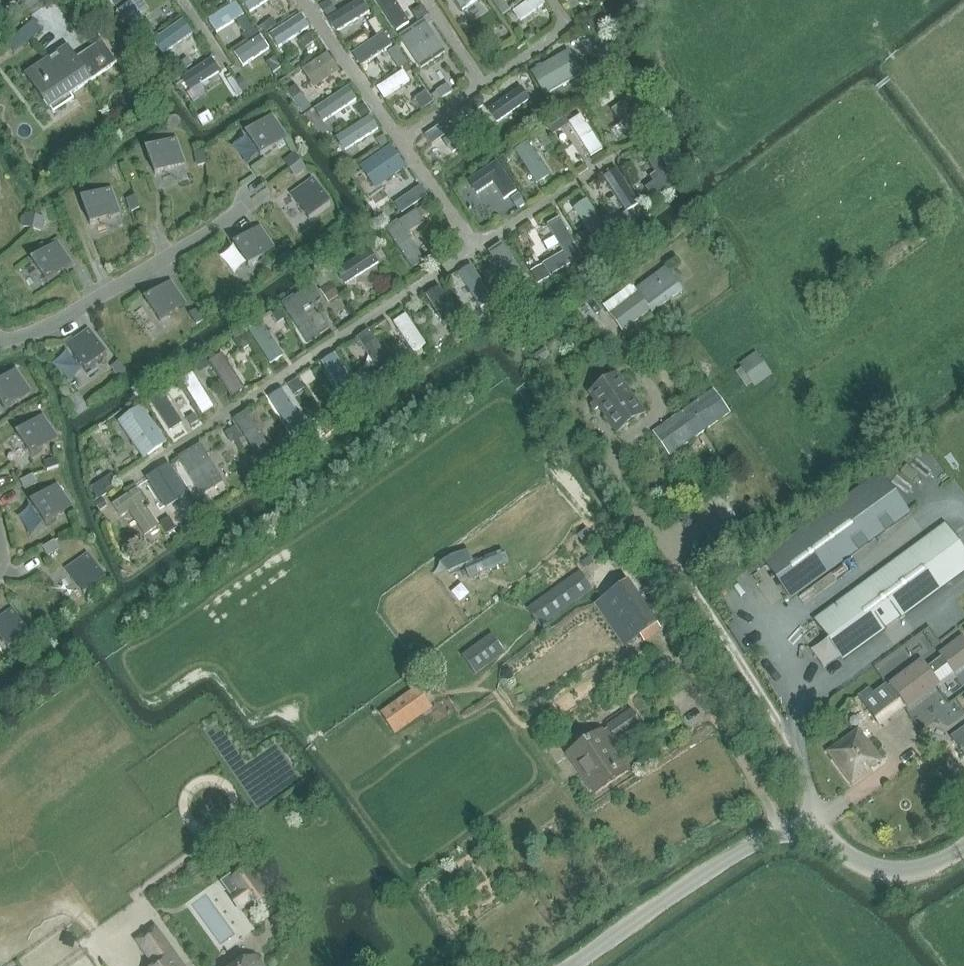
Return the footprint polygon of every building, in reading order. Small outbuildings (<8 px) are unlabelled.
[(131,3),(141,16),(149,10),(142,0),(135,0),(131,3)] [(249,13),(269,0),(241,0),(249,13)] [(327,20),(336,33),(370,12),(362,0),(360,0),(327,20)] [(397,32),(409,24),(394,0),(376,0),(397,32)] [(462,10),(477,0),(455,0),(462,10)] [(503,0),(495,5),(501,15),(509,10),(503,0)] [(514,12),(521,22),(545,4),(542,0),(530,0),(514,12)] [(131,2),(117,12),(137,41),(144,36),(151,31),(141,16),(131,3),(131,2)] [(237,2),(211,20),(218,31),(244,12),(237,2)] [(327,2),(321,6),(328,17),(335,12),(327,2)] [(421,8),(412,13),(418,23),(427,17),(421,8)] [(301,15),(274,32),(281,43),(308,25),(301,15)] [(374,19),(367,24),(376,37),(383,32),(374,19)] [(597,19),(588,23),(592,32),(602,28),(597,19)] [(183,20),(154,41),(163,53),(191,32),(183,20)] [(272,20),(265,24),(270,31),(276,27),(272,20)] [(33,21),(21,31),(30,41),(42,31),(33,21)] [(425,22),(400,39),(420,68),(445,52),(425,22)] [(253,28),(243,34),(248,42),(258,35),(253,28)] [(532,29),(524,34),(529,41),(536,36),(532,29)] [(151,31),(144,36),(147,40),(154,36),(151,31)] [(309,34),(299,41),(304,49),(315,41),(309,34)] [(383,34),(353,55),(362,67),(392,46),(383,34)] [(261,36),(236,53),(243,63),(258,52),(265,62),(274,55),(268,46),(261,36)] [(115,65),(117,64),(102,41),(74,60),(67,49),(27,75),(51,111),(93,83),(91,81),(115,65)] [(327,52),(301,70),(311,86),(338,68),(327,52)] [(567,52),(533,72),(545,94),(580,74),(567,52)] [(400,54),(392,60),(399,71),(408,65),(400,54)] [(213,59),(184,78),(192,90),(200,84),(221,71),(213,59)] [(182,64),(172,70),(176,77),(186,70),(182,64)] [(405,69),(376,89),(382,98),(411,79),(405,69)] [(232,77),(227,80),(238,96),(242,92),(232,77)] [(242,77),(236,81),(243,92),(249,88),(242,77)] [(205,92),(200,84),(192,90),(186,94),(191,102),(205,92)] [(286,92),(292,100),(301,94),(295,86),(286,92)] [(446,86),(437,92),(442,99),(451,93),(446,86)] [(348,88),(316,110),(323,122),(324,122),(357,100),(348,88)] [(520,89),(488,111),(496,123),(528,101),(520,89)] [(426,92),(415,100),(423,111),(434,103),(426,92)] [(608,93),(596,101),(601,109),(613,101),(608,93)] [(311,108),(301,94),(292,100),(302,114),(311,108)] [(480,96),(473,102),(478,110),(482,107),(483,101),(480,96)] [(629,99),(612,110),(620,124),(627,134),(644,123),(629,99)] [(470,104),(460,110),(464,117),(474,110),(470,104)] [(364,105),(356,111),(362,119),(371,114),(364,105)] [(207,113),(197,120),(202,128),(213,121),(207,113)] [(581,114),(570,121),(591,154),(603,147),(581,114)] [(245,135),(260,157),(287,138),(272,116),(245,135)] [(370,117),(337,138),(344,150),(378,129),(370,117)] [(477,119),(444,141),(453,153),(485,131),(477,119)] [(560,123),(549,130),(552,135),(563,128),(560,123)] [(617,141),(627,134),(620,124),(610,130),(617,141)] [(445,137),(438,127),(425,136),(432,146),(445,137)] [(545,133),(537,138),(544,149),(552,144),(545,133)] [(383,135),(377,139),(384,148),(389,144),(383,135)] [(145,149),(155,175),(185,163),(176,138),(145,149)] [(527,142),(514,151),(537,185),(550,177),(527,142)] [(391,147),(360,168),(375,190),(406,169),(391,147)] [(194,153),(196,166),(206,165),(204,152),(194,153)] [(658,179),(645,188),(653,200),(679,182),(659,153),(647,162),(658,179)] [(284,161),(290,169),(300,162),(294,154),(284,161)] [(504,155),(499,158),(503,164),(508,161),(504,155)] [(300,162),(290,169),(295,178),(306,170),(300,162)] [(497,162),(467,182),(476,195),(493,184),(504,201),(517,192),(497,162)] [(616,170),(604,179),(625,213),(638,204),(616,170)] [(641,183),(636,175),(627,180),(633,189),(641,183)] [(290,194),(309,221),(331,205),(313,179),(290,194)] [(419,186),(406,195),(412,204),(426,195),(419,186)] [(80,199),(89,222),(120,213),(111,188),(80,199)] [(412,204),(406,195),(394,203),(400,212),(412,204)] [(518,195),(512,199),(518,209),(525,205),(518,195)] [(126,200),(130,212),(140,209),(135,196),(126,200)] [(587,202),(575,210),(598,242),(610,233),(587,202)] [(426,204),(417,210),(421,217),(430,211),(426,204)] [(417,211),(387,231),(413,270),(425,262),(407,235),(425,223),(417,211)] [(26,215),(23,227),(32,229),(35,217),(26,215)] [(35,217),(32,230),(41,232),(44,220),(35,217)] [(563,253),(542,266),(550,278),(571,265),(572,267),(583,260),(558,219),(547,226),(563,253)] [(617,219),(607,226),(613,234),(623,227),(617,219)] [(233,244),(249,266),(275,247),(259,225),(233,244)] [(31,261),(46,283),(73,264),(57,242),(31,261)] [(502,243),(488,252),(513,289),(526,280),(502,243)] [(589,243),(582,248),(586,255),(594,250),(589,243)] [(371,251),(338,271),(345,284),(379,263),(371,251)] [(288,252),(278,259),(284,267),(294,261),(288,252)] [(542,267),(531,273),(539,285),(549,279),(542,267)] [(602,305),(609,315),(623,333),(651,312),(652,313),(683,290),(666,267),(635,290),(631,284),(602,305)] [(473,270),(462,278),(479,306),(491,298),(473,270)] [(325,273),(315,280),(321,288),(331,280),(325,273)] [(143,299),(159,322),(186,304),(170,281),(143,299)] [(330,285),(319,291),(327,304),(338,297),(330,285)] [(508,288),(494,298),(499,306),(514,297),(508,288)] [(313,289),(284,308),(308,345),(320,337),(304,312),(321,301),(313,289)] [(441,291),(431,297),(449,327),(459,321),(441,291)] [(189,314),(196,325),(204,320),(197,309),(189,314)] [(279,311),(272,315),(277,323),(284,318),(279,311)] [(406,314),(394,323),(414,353),(426,345),(406,314)] [(415,318),(414,323),(417,326),(422,327),(426,324),(426,319),(423,315),(419,315),(415,318)] [(470,317),(463,321),(468,328),(474,324),(470,317)] [(261,323),(251,330),(273,365),(283,358),(261,323)] [(65,344),(84,372),(107,356),(87,329),(65,344)] [(369,330),(357,339),(382,377),(395,368),(369,330)] [(242,334),(232,340),(238,350),(248,344),(242,334)] [(208,348),(202,352),(204,356),(204,357),(211,353),(208,348)] [(533,356),(538,364),(548,356),(543,349),(533,356)] [(738,365),(740,368),(752,384),(755,388),(772,376),(756,354),(754,352),(738,365)] [(399,353),(391,359),(397,368),(405,362),(399,353)] [(334,355),(322,363),(344,397),(357,389),(334,355)] [(204,356),(195,362),(201,370),(210,364),(204,357),(204,356)] [(223,358),(212,364),(229,393),(240,386),(223,358)] [(111,367),(119,378),(127,372),(119,361),(111,367)] [(747,388),(752,384),(740,368),(735,372),(745,387),(747,388)] [(375,388),(362,369),(352,376),(365,395),(375,388)] [(4,410),(31,391),(17,370),(0,381),(0,404),(4,410)] [(618,374),(589,394),(595,402),(589,406),(594,412),(599,408),(617,434),(645,413),(618,374)] [(193,378),(183,384),(201,412),(211,406),(193,378)] [(298,379),(288,385),(294,394),(304,387),(298,379)] [(160,390),(148,398),(170,432),(182,424),(160,390)] [(278,390),(266,399),(288,433),(301,425),(278,390)] [(723,403),(713,390),(654,432),(669,455),(729,412),(723,403)] [(141,407),(117,423),(143,460),(167,444),(141,407)] [(329,407),(322,412),(328,421),(335,416),(329,407)] [(245,413),(233,421),(257,456),(269,448),(245,413)] [(193,414),(186,419),(191,425),(198,421),(193,414)] [(15,434),(31,456),(58,438),(42,415),(15,434)] [(235,426),(225,432),(232,443),(235,441),(242,452),(249,447),(235,426)] [(288,434),(278,441),(286,453),(296,446),(288,434)] [(200,444),(178,458),(201,496),(223,482),(200,444)] [(43,461),(45,470),(59,467),(56,457),(43,461)] [(145,478),(165,510),(188,495),(169,464),(145,478)] [(908,513),(879,473),(762,558),(791,598),(908,513)] [(20,481),(25,492),(37,486),(31,475),(20,481)] [(90,488),(97,500),(107,494),(105,491),(117,483),(112,475),(90,488)] [(30,503),(46,525),(72,505),(56,483),(30,503)] [(135,489),(112,505),(120,517),(128,512),(144,535),(157,527),(141,504),(144,502),(135,489)] [(103,498),(96,502),(101,509),(107,505),(103,498)] [(168,517),(160,522),(167,534),(175,529),(168,517)] [(944,524),(814,619),(843,659),(963,570),(963,551),(944,524)] [(42,548),(47,556),(59,549),(53,541),(42,548)] [(464,570),(460,572),(463,577),(467,575),(469,580),(502,564),(506,563),(501,552),(474,564),(464,568),(464,570)] [(65,568),(84,595),(105,581),(87,553),(65,568)] [(469,553),(440,566),(449,577),(460,572),(464,570),(464,568),(474,564),(469,553)] [(527,609),(540,628),(548,623),(594,590),(580,571),(527,609)] [(593,604),(623,648),(638,638),(642,644),(648,641),(653,637),(657,634),(662,631),(627,581),(593,604)] [(9,651),(31,636),(11,607),(0,615),(0,639),(9,651)] [(491,634),(462,656),(475,674),(505,652),(491,634)] [(886,685),(903,708),(904,708),(903,707),(906,705),(907,706),(935,685),(937,684),(931,676),(946,665),(952,673),(953,675),(963,667),(963,639),(961,636),(937,654),(940,658),(926,668),(920,661),(887,686),(886,685)] [(869,689),(857,697),(879,726),(891,717),(903,708),(886,685),(873,695),(869,689)] [(415,688),(381,712),(396,733),(419,717),(430,709),(415,688)] [(630,710),(607,726),(618,743),(641,727),(630,710)] [(950,737),(963,757),(963,726),(950,737)] [(882,761),(859,729),(828,752),(852,785),(872,770),(871,768),(882,761)] [(600,731),(567,753),(595,794),(628,772),(600,731)] [(238,889),(230,895),(240,909),(247,903),(249,906),(268,893),(248,865),(235,874),(232,876),(230,877),(238,889)] [(219,880),(230,895),(238,889),(230,877),(232,876),(229,872),(219,880)] [(155,925),(133,941),(151,965),(184,965),(155,925)] [(254,956),(241,965),(261,965),(254,956)]
